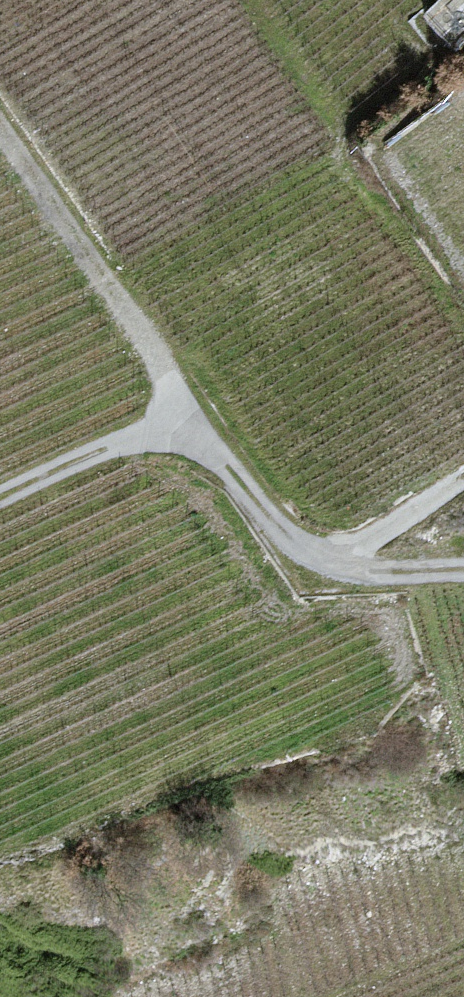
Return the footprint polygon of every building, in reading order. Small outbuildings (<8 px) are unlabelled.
[(415,2),(449,41),(463,28),(463,0),(418,0),(415,2)]
